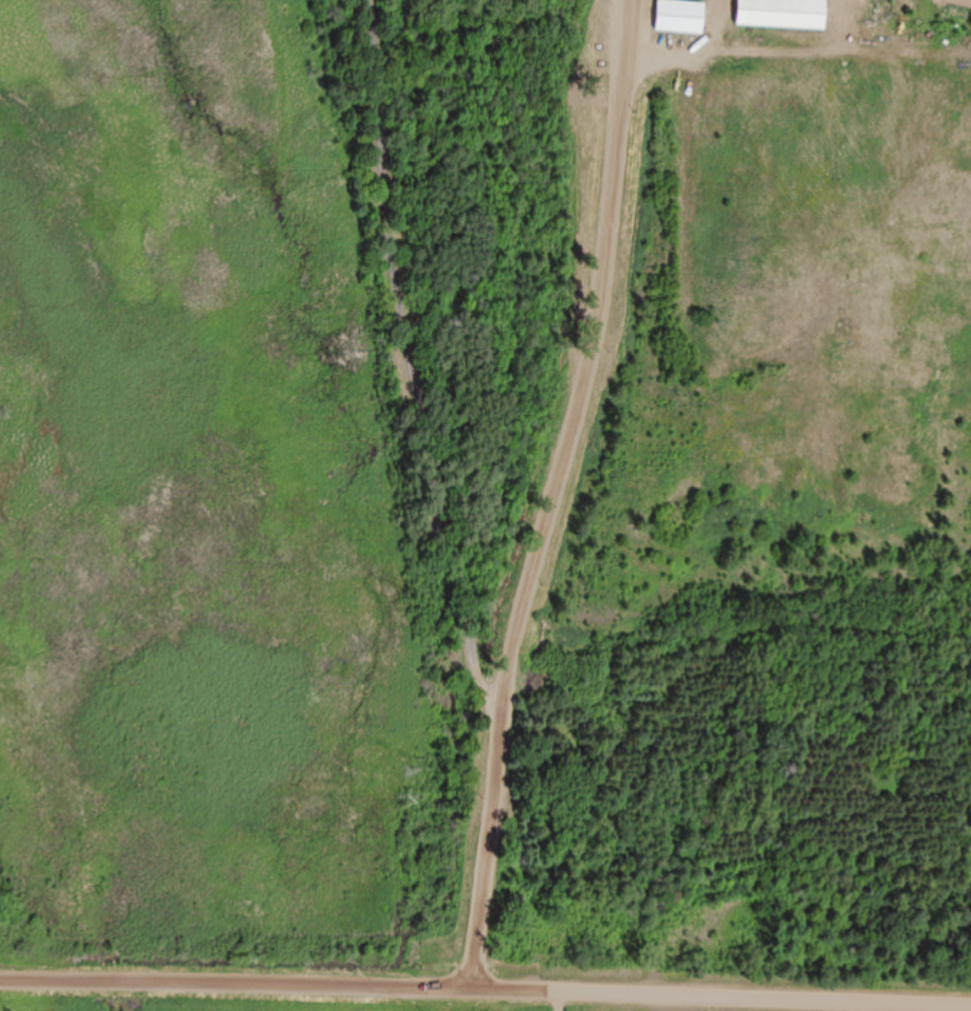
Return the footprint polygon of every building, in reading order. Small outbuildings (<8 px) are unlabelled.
[(736,28),(825,31),(826,0),(737,0),(736,28)] [(705,4),(657,1),(655,32),(703,35),(705,4)]
